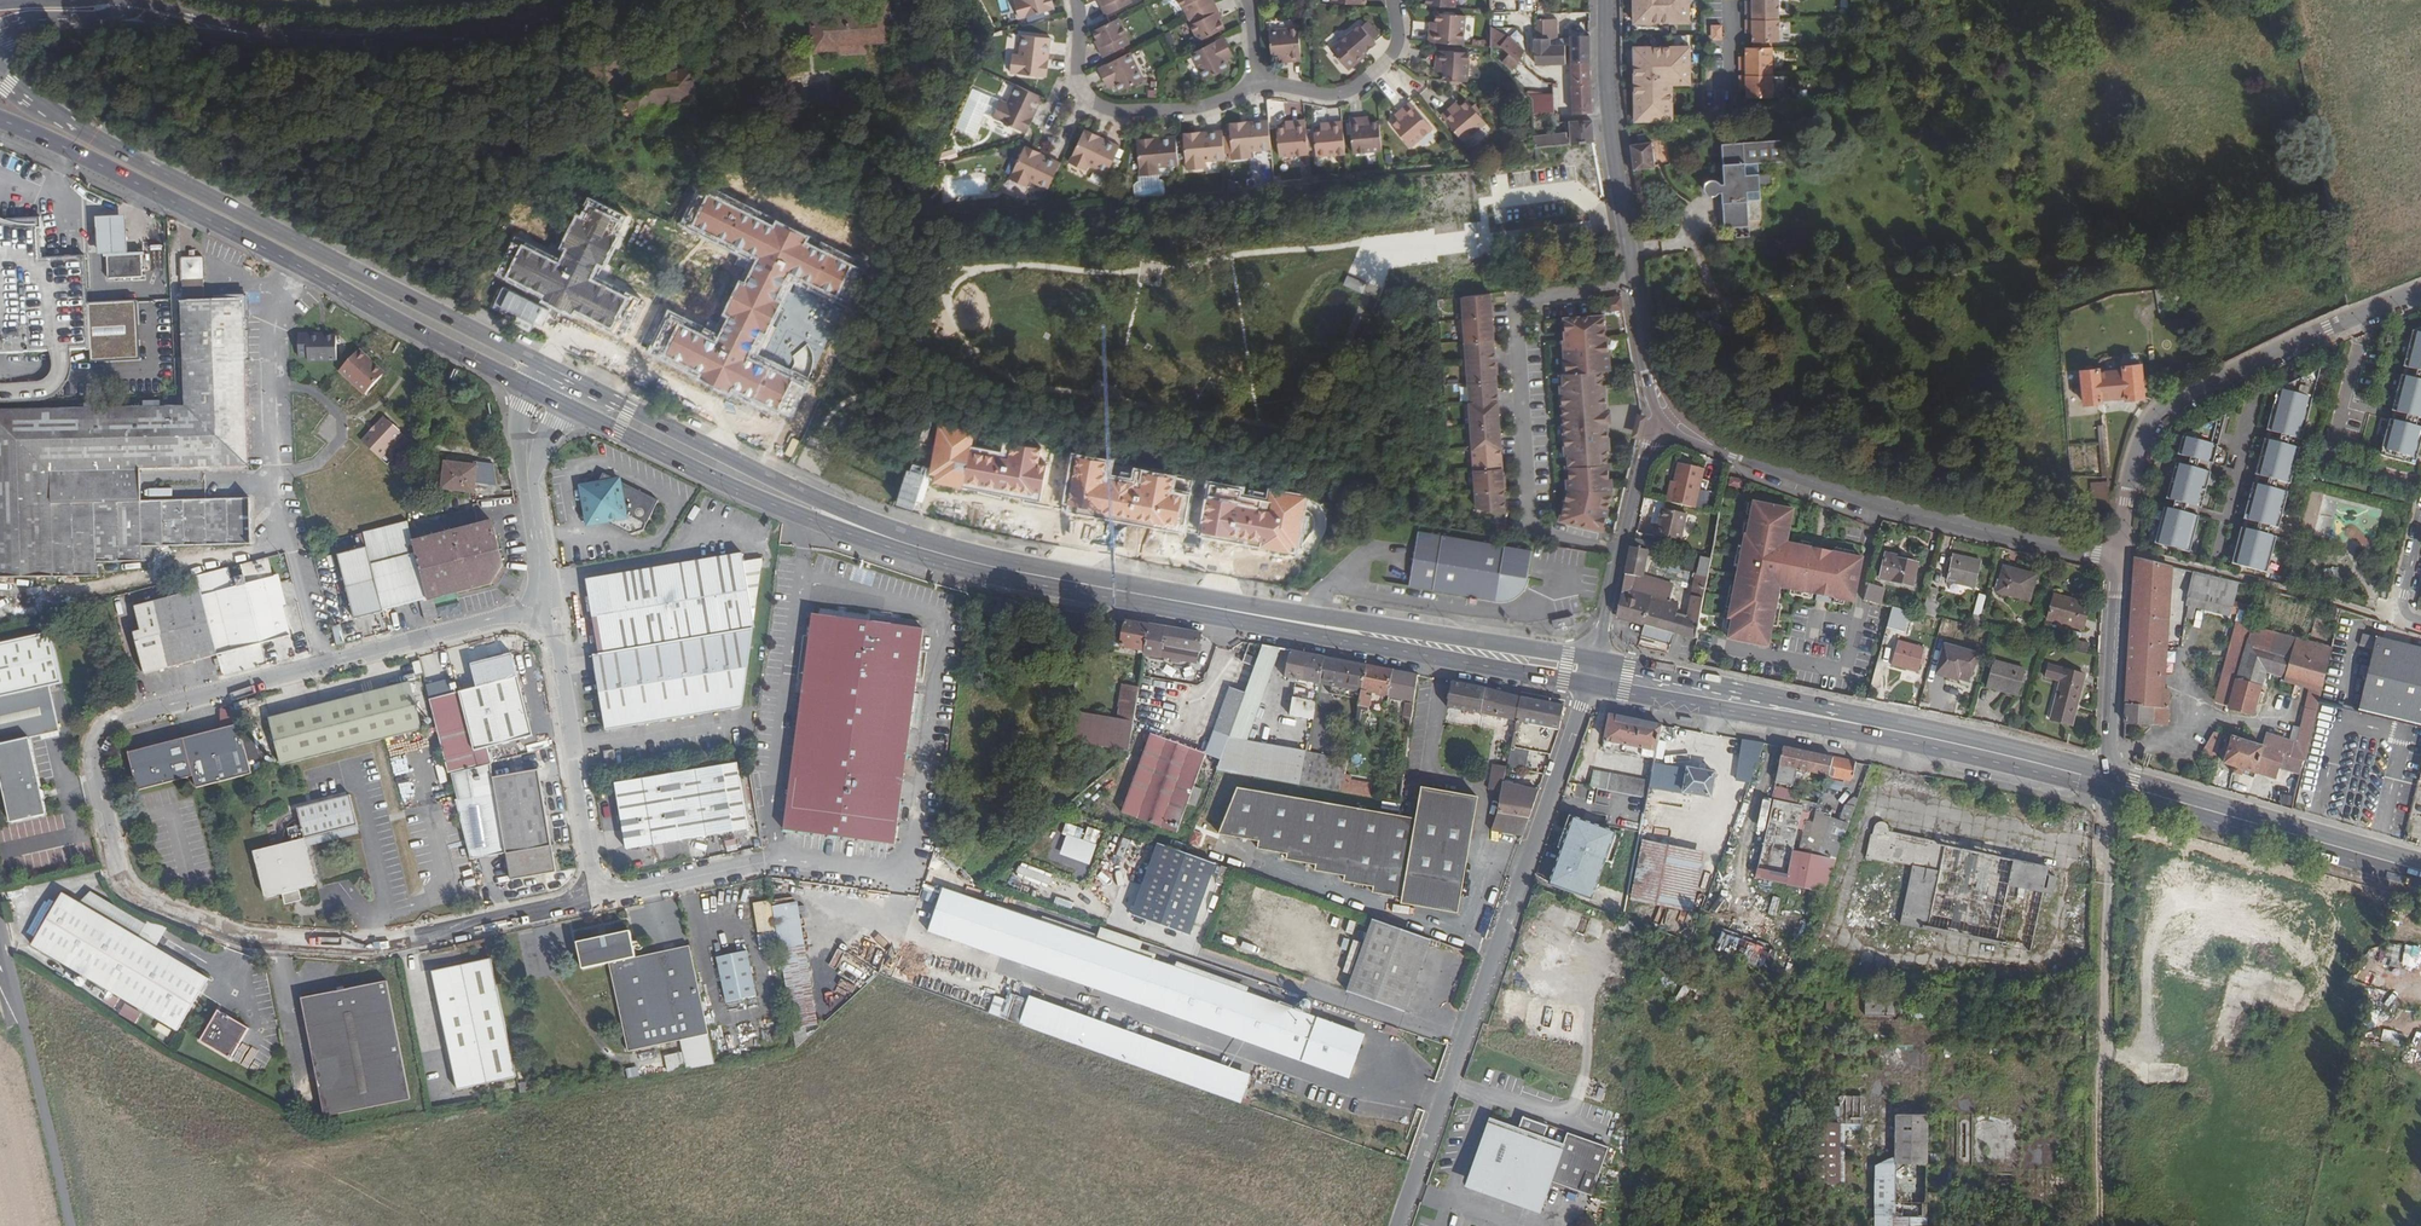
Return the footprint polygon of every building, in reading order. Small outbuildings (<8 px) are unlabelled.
[(1009,9),(1006,0),(997,0),(1001,12),(1009,9)] [(1018,14),(1049,7),(1048,0),(1016,0),(1018,14)] [(1105,3),(1101,5),(1106,15),(1132,3),(1131,0),(1103,0),(1105,3)] [(1179,8),(1181,7),(1185,15),(1210,2),(1209,0),(1175,0),(1179,8)] [(1427,6),(1456,9),(1457,0),(1427,0),(1427,6)] [(1689,23),(1689,0),(1634,0),(1634,23),(1689,23)] [(1753,0),(1753,4),(1747,4),(1747,14),(1753,14),(1779,14),(1779,0),(1753,0)] [(1211,15),(1216,13),(1210,2),(1185,15),(1190,25),(1187,26),(1195,42),(1221,29),(1217,20),(1216,18),(1213,19),(1211,15)] [(864,15),(808,18),(810,54),(834,53),(834,45),(864,43),(864,45),(888,44),(885,4),(864,5),(864,15)] [(1439,16),(1438,24),(1437,29),(1431,28),(1430,44),(1464,47),(1467,18),(1439,16)] [(1094,30),(1099,39),(1100,41),(1101,41),(1104,45),(1099,47),(1104,56),(1130,44),(1126,35),(1127,34),(1120,17),(1094,30)] [(1556,20),(1536,20),(1537,40),(1550,39),(1556,39),(1556,20)] [(1327,48),(1344,68),(1362,52),(1373,42),(1357,23),(1327,48)] [(1779,24),(1747,25),(1747,29),(1754,29),(1754,34),(1753,42),(1772,42),(1779,41),(1779,24)] [(1053,48),(1057,47),(1053,25),(1023,31),(1026,51),(1021,52),(1024,69),(1055,65),(1053,48)] [(1722,39),(1722,25),(1712,25),(1712,33),(1715,33),(1715,39),(1722,39)] [(1284,58),(1284,62),(1300,61),(1297,27),(1268,30),(1269,55),(1277,54),(1277,58),(1284,58)] [(1509,54),(1520,62),(1522,59),(1535,59),(1535,65),(1556,64),(1566,64),(1566,45),(1550,46),(1550,39),(1537,40),(1534,39),(1534,41),(1530,41),(1530,52),(1527,53),(1507,37),(1491,29),(1491,42),(1498,45),(1509,54)] [(1590,62),(1590,36),(1570,37),(1570,39),(1570,45),(1571,63),(1590,62)] [(1222,38),(1189,54),(1201,81),(1228,68),(1226,62),(1222,53),(1228,50),(1222,38)] [(1668,84),(1672,84),(1690,83),(1690,47),(1634,48),(1635,120),(1673,119),(1672,91),(1668,91),(1668,84)] [(1746,70),(1773,70),(1772,47),(1753,47),(1746,48),(1746,56),(1746,60),(1740,60),(1740,70),(1746,70)] [(1232,59),(1228,50),(1222,53),(1226,62),(1232,59)] [(1438,51),(1437,66),(1441,66),(1440,73),(1445,74),(1444,81),(1469,83),(1471,53),(1438,51)] [(1110,78),(1113,86),(1116,91),(1143,78),(1130,52),(1097,68),(1103,81),(1110,78)] [(1362,52),(1344,68),(1346,70),(1364,55),(1362,52)] [(1510,72),(1520,62),(1509,54),(1502,63),(1510,72)] [(1590,62),(1571,63),(1572,86),(1591,85),(1590,62)] [(1772,75),(1746,75),(1740,75),(1740,85),(1747,85),(1747,89),(1747,98),(1773,97),(1772,75)] [(1110,78),(1103,81),(1106,89),(1113,86),(1110,78)] [(1025,133),(1035,114),(1030,112),(1038,96),(1010,82),(1002,99),(1007,102),(998,120),(1025,133)] [(1593,113),(1591,85),(1572,86),(1573,114),(1593,113)] [(1030,112),(1035,114),(1043,98),(1038,96),(1030,112)] [(1528,97),(1533,101),(1533,115),(1554,114),(1553,96),(1528,97)] [(1400,116),(1397,119),(1390,124),(1408,147),(1430,129),(1408,102),(1396,111),(1400,116)] [(1464,102),(1458,107),(1454,111),(1450,106),(1438,116),(1461,143),(1482,124),(1464,102)] [(1455,103),(1450,106),(1454,111),(1458,107),(1455,103)] [(1364,124),(1364,118),(1349,119),(1352,154),(1380,152),(1378,123),(1369,123),(1364,124)] [(1278,156),(1306,154),(1303,120),(1288,120),(1289,126),(1285,127),(1276,127),(1278,156)] [(1248,154),(1268,152),(1266,121),(1244,123),(1245,127),(1228,129),(1230,161),(1248,159),(1248,154)] [(1343,155),(1341,121),(1325,121),(1325,126),(1319,127),(1319,131),(1312,132),(1314,156),(1343,155)] [(1570,144),(1594,143),(1593,121),(1570,122),(1570,144)] [(1204,163),(1226,160),(1222,130),(1201,132),(1201,136),(1183,138),(1186,169),(1205,168),(1204,163)] [(1099,142),(1101,138),(1085,131),(1083,135),(1099,142)] [(1530,138),(1532,149),(1567,144),(1566,134),(1530,138)] [(1083,135),(1070,162),(1069,163),(1087,172),(1089,167),(1107,175),(1121,148),(1101,138),(1099,142),(1083,135)] [(1158,168),(1178,167),(1176,136),(1154,138),(1154,143),(1136,144),(1139,176),(1159,174),(1158,168)] [(1716,195),(1717,194),(1720,194),(1722,222),(1714,222),(1716,242),(1745,239),(1739,167),(1779,164),(1778,142),(1717,147),(1720,187),(1716,187),(1715,187),(1714,185),(1712,185),(1709,185),(1708,185),(1707,186),(1705,187),(1705,189),(1704,190),(1704,192),(1705,194),(1706,195),(1707,196),(1709,197),(1711,197),(1713,197),(1714,197),(1715,196),(1716,195)] [(1630,146),(1633,172),(1655,169),(1651,143),(1630,146)] [(1038,159),(1040,155),(1025,147),(1023,152),(1038,159)] [(1061,164),(1040,155),(1038,159),(1023,152),(1009,180),(1026,188),(1029,183),(1048,192),(1061,164)] [(1316,157),(1317,166),(1328,165),(1327,156),(1316,157)] [(1103,174),(1091,170),(1088,180),(1100,184),(1103,174)] [(727,316),(719,333),(668,308),(647,352),(789,420),(809,379),(760,355),(795,282),(837,302),(858,260),(708,188),(690,227),(758,259),(747,282),(740,279),(723,314),(727,316)] [(556,260),(521,243),(503,280),(624,337),(642,301),(601,282),(631,219),(586,197),(556,260)] [(104,256),(127,255),(124,217),(96,219),(97,257),(104,256)] [(141,255),(127,255),(104,256),(105,281),(141,279),(141,255)] [(182,261),(182,281),(204,281),(204,261),(182,261)] [(204,281),(182,281),(183,407),(0,411),(0,579),(96,577),(96,564),(142,563),(142,549),(153,548),(250,546),(249,501),(142,503),(51,504),(52,475),(141,473),(248,470),(245,301),(204,300),(204,281)] [(1622,293),(1609,294),(1614,318),(1626,316),(1622,293)] [(1506,513),(1491,294),(1464,299),(1478,508),(1506,513)] [(2196,327),(2185,310),(2173,311),(2174,317),(2186,315),(2193,327),(2196,327)] [(1614,492),(1605,317),(1567,319),(1571,485),(1561,520),(1605,530),(1614,492)] [(2404,364),(2420,368),(2420,327),(2414,325),(2404,364)] [(309,363),(328,363),(337,363),(337,356),(341,356),(339,338),(309,339),(309,335),(299,336),(299,358),(309,359),(309,363)] [(365,396),(382,379),(366,363),(368,360),(360,352),(340,372),(363,394),(365,396)] [(366,363),(382,379),(385,376),(368,360),(366,363)] [(2141,399),(2138,365),(2122,367),(2122,371),(2098,373),(2097,370),(2080,371),(2083,404),(2100,403),(2100,400),(2124,398),(2125,401),(2141,399)] [(2393,407),(2420,414),(2420,377),(2401,372),(2393,407)] [(2062,375),(2064,401),(2072,400),(2070,375),(2062,375)] [(2279,385),(2268,428),(2298,435),(2310,392),(2279,385)] [(2378,451),(2412,460),(2420,431),(2420,425),(2389,417),(2378,451)] [(376,433),(373,431),(372,432),(362,442),(381,461),(404,437),(385,419),(378,426),(381,429),(376,433)] [(978,433),(936,427),(928,483),(1041,500),(1046,464),(1039,463),(1042,446),(1011,441),(1009,454),(975,449),(978,433)] [(2183,431),(2177,452),(2210,460),(2215,438),(2183,431)] [(2266,435),(2258,471),(2286,478),(2296,443),(2266,435)] [(1076,453),(1067,511),(1183,529),(1192,477),(1135,468),(1133,478),(1111,475),(1114,459),(1076,453)] [(455,465),(445,465),(442,491),(473,494),(473,488),(483,489),(485,466),(474,465),(474,462),(456,461),(455,465)] [(2175,462),(2167,496),(2199,505),(2208,470),(2175,462)] [(1678,465),(1670,504),(1696,510),(1704,470),(1678,465)] [(593,480),(574,483),(582,525),(603,522),(626,534),(638,530),(655,499),(617,481),(614,475),(608,476),(597,471),(593,480)] [(142,503),(141,473),(52,475),(51,504),(142,503)] [(1729,484),(1740,486),(1742,480),(1730,478),(1729,484)] [(2255,480),(2246,515),(2277,523),(2285,487),(2255,480)] [(2107,481),(2090,481),(2091,500),(2108,500),(2107,481)] [(1244,489),(1208,483),(1199,534),(1297,552),(1307,494),(1269,487),(1267,500),(1243,495),(1244,489)] [(1794,508),(1751,499),(1723,636),(1769,646),(1781,588),(1853,603),(1862,557),(1787,541),(1794,508)] [(2164,504),(2155,538),(2186,547),(2196,513),(2164,504)] [(1662,511),(1660,521),(1658,521),(1654,537),(1681,542),(1686,516),(1662,511)] [(426,597),(428,597),(491,581),(502,562),(492,521),(491,519),(449,529),(410,537),(426,597)] [(2242,524),(2232,561),(2265,569),(2274,532),(2242,524)] [(1526,590),(1534,551),(1419,532),(1409,590),(1505,606),(1515,602),(1523,595),(1526,590)] [(426,597),(410,537),(408,533),(364,545),(382,608),(426,597)] [(1629,549),(1617,616),(1644,624),(1641,637),(1670,645),(1673,633),(1696,639),(1698,627),(1711,556),(1689,551),(1684,574),(1694,576),(1686,620),(1675,617),(1678,605),(1670,602),(1672,591),(1674,585),(1642,579),(1647,552),(1650,553),(1652,543),(1634,540),(1632,549),(1629,549)] [(382,608),(364,545),(335,552),(351,617),(382,608)] [(2134,559),(2150,562),(2150,549),(2135,546),(2134,559)] [(142,549),(142,563),(153,562),(153,548),(142,549)] [(1897,560),(1918,566),(1920,557),(1899,551),(1898,557),(1897,560)] [(758,607),(764,558),(750,561),(747,553),(717,558),(732,632),(760,625),(758,607)] [(1912,588),(1918,566),(1897,560),(1898,557),(1886,554),(1879,579),(1912,588)] [(1945,566),(1949,568),(1946,582),(1975,589),(1981,562),(1952,555),(1951,562),(1946,561),(1945,566)] [(732,632),(717,558),(592,580),(605,655),(732,632)] [(2128,644),(2165,647),(2170,567),(2150,562),(2134,559),(2128,644)] [(1994,590),(1998,591),(1997,593),(2029,601),(2035,576),(2004,567),(2000,581),(1997,580),(1994,590)] [(201,589),(203,595),(234,586),(232,582),(229,568),(197,576),(201,589)] [(2188,597),(2217,602),(2222,579),(2193,572),(2188,597)] [(218,593),(233,651),(291,637),(276,578),(249,585),(218,593)] [(2233,601),(2237,582),(2222,579),(2217,602),(2232,606),(2233,601)] [(234,586),(203,595),(219,655),(233,651),(218,593),(249,585),(248,583),(234,586)] [(1885,590),(1870,585),(1866,600),(1882,604),(1885,590)] [(1938,590),(1929,588),(1922,614),(1935,617),(1937,606),(1934,605),(1938,590)] [(203,595),(201,589),(135,609),(141,632),(136,634),(146,674),(219,655),(203,595)] [(1978,593),(1972,614),(1980,616),(1985,595),(1978,593)] [(2082,630),(2090,606),(2054,596),(2048,620),(2082,630)] [(2233,601),(2232,606),(2231,611),(2253,615),(2255,605),(2233,601)] [(424,604),(426,621),(439,619),(437,602),(424,604)] [(1892,607),(1887,628),(1905,633),(1910,611),(1892,607)] [(372,618),(376,636),(386,634),(381,615),(372,618)] [(1978,627),(1981,617),(1973,615),(1970,625),(1978,627)] [(897,845),(926,630),(816,616),(787,830),(897,845)] [(2289,658),(2284,679),(2283,682),(2292,686),(2293,683),(2297,685),(2298,683),(2313,687),(2299,742),(2295,758),(2305,761),(2332,648),(2253,626),(2252,627),(2239,622),(2217,701),(2230,705),(2230,706),(2243,710),(2247,699),(2258,702),(2262,688),(2238,681),(2247,646),(2289,658)] [(1144,656),(1149,627),(1125,623),(1121,643),(1114,642),(1114,639),(1110,638),(1108,648),(1139,652),(1139,655),(1144,656)] [(1149,627),(1144,656),(1162,659),(1163,647),(1198,653),(1199,646),(1201,636),(1149,627)] [(759,630),(598,656),(610,731),(749,708),(759,630)] [(2363,635),(2361,646),(2374,649),(2360,710),(2420,725),(2420,648),(2363,635)] [(37,790),(27,739),(58,733),(48,688),(59,686),(50,639),(0,649),(0,790),(8,825),(43,817),(40,803),(43,798),(43,794),(37,790)] [(2073,640),(2071,649),(2087,652),(2089,643),(2073,640)] [(1918,673),(1925,648),(1898,641),(1891,666),(1918,673)] [(2124,705),(2160,707),(2165,647),(2128,644),(2124,705)] [(1250,645),(1243,666),(1255,669),(1263,647),(1250,645)] [(1976,654),(1944,645),(1936,675),(1956,680),(1958,673),(1970,676),(1976,654)] [(2266,674),(2284,679),(2289,658),(2247,646),(2238,681),(2262,688),(2266,674)] [(1282,651),(1263,647),(1255,669),(1252,678),(1271,681),(1282,651)] [(2088,653),(2067,648),(2064,657),(2086,663),(2088,653)] [(1321,686),(1327,658),(1291,652),(1286,679),(1298,681),(1291,717),(1314,720),(1321,686)] [(431,700),(450,773),(491,762),(488,750),(532,738),(514,663),(506,658),(471,667),(476,689),(447,697),(431,700)] [(1367,667),(1327,658),(1321,686),(1331,688),(1330,695),(1361,700),(1362,695),(1362,692),(1367,667)] [(2018,696),(2024,671),(1992,662),(1986,687),(2018,696)] [(2064,682),(2067,671),(2068,670),(2052,666),(2049,678),(2061,682),(2064,682)] [(1367,667),(1362,692),(1389,696),(1389,694),(1394,672),(1367,667)] [(2086,676),(2067,671),(2064,682),(2061,682),(2050,720),(2072,727),(2086,676)] [(1418,677),(1394,672),(1389,694),(1415,698),(1418,677)] [(1257,719),(1271,681),(1252,678),(1246,694),(1238,716),(1257,719)] [(268,719),(281,766),(422,730),(410,683),(268,719)] [(1486,691),(1453,684),(1448,711),(1473,715),(1481,717),(1486,691)] [(1117,724),(1085,719),(1069,716),(1065,742),(1128,753),(1138,691),(1123,689),(1117,724)] [(1229,739),(1238,716),(1246,694),(1230,689),(1213,733),(1229,739)] [(1519,698),(1486,691),(1481,717),(1514,723),(1519,698)] [(1373,697),(1362,695),(1361,700),(1359,708),(1370,710),(1373,697)] [(257,703),(256,697),(246,700),(247,705),(257,703)] [(1954,710),(1956,699),(1943,697),(1942,708),(1954,710)] [(1563,707),(1519,698),(1514,723),(1519,724),(1515,749),(1551,756),(1558,736),(1563,707)] [(246,700),(233,703),(234,710),(247,706),(247,705),(246,700)] [(1411,728),(1414,703),(1406,703),(1404,727),(1411,728)] [(2160,707),(2124,705),(2123,722),(2148,724),(2148,723),(2166,725),(2167,709),(2160,708),(2160,707)] [(1656,757),(1663,724),(1611,714),(1604,746),(1656,757)] [(1248,743),(1257,719),(1238,716),(1229,739),(1229,740),(1248,743)] [(128,751),(136,789),(194,777),(196,786),(252,773),(239,722),(128,751)] [(1151,736),(1123,814),(1178,834),(1206,756),(1151,736)] [(2255,772),(2263,747),(2231,737),(2223,763),(2255,773),(2255,772)] [(2290,756),(2295,741),(2280,737),(2278,744),(2275,752),(2290,756)] [(1229,740),(1216,775),(1274,783),(1300,787),(1307,753),(1248,743),(1229,740)] [(1752,781),(1766,744),(1743,740),(1737,777),(1752,781)] [(2295,758),(2299,742),(2295,741),(2290,756),(2295,758)] [(1850,781),(1854,761),(1784,747),(1776,781),(1794,785),(1797,769),(1850,781)] [(2263,747),(2255,772),(2265,776),(2273,752),(2274,751),(2271,750),(2263,747)] [(604,752),(605,765),(615,764),(614,751),(604,752)] [(1349,760),(1307,753),(1300,787),(1342,793),(1349,760)] [(741,762),(618,783),(630,849),(753,828),(741,762)] [(1715,772),(1655,762),(1651,781),(1650,784),(1711,796),(1715,772)] [(1487,791),(1496,792),(1500,793),(1501,785),(1505,769),(1492,766),(1487,791)] [(1595,770),(1592,785),(1648,796),(1650,784),(1651,781),(1595,770)] [(2357,784),(2357,790),(2366,791),(2368,771),(2354,770),(2352,784),(2357,784)] [(490,856),(508,853),(513,881),(557,873),(539,771),(495,778),(495,775),(479,778),(462,781),(474,859),(490,856)] [(1098,781),(1072,804),(1077,809),(1103,786),(1098,781)] [(2310,805),(2315,788),(2300,784),(2295,801),(2310,805)] [(1528,820),(1538,792),(1501,785),(1500,793),(1498,799),(1495,815),(1528,820)] [(1458,917),(1479,801),(1423,791),(1417,821),(1234,792),(1219,835),(1259,845),(1258,850),(1287,857),(1286,861),(1315,868),(1315,871),(1345,878),(1345,883),(1372,889),(1372,893),(1400,900),(1399,904),(1458,917)] [(263,814),(271,846),(253,850),(264,893),(269,897),(316,886),(318,882),(308,839),(310,837),(358,825),(349,792),(265,812),(263,814)] [(1790,865),(1794,848),(1799,824),(1805,825),(1811,800),(1802,798),(1801,803),(1773,797),(1759,858),(1790,865)] [(1824,892),(1855,805),(1847,803),(1841,819),(1830,817),(1821,843),(1818,854),(1806,851),(1794,848),(1790,865),(1786,884),(1824,892)] [(1488,835),(1521,839),(1528,820),(1495,815),(1488,835)] [(1614,832),(1571,817),(1561,846),(1564,847),(1551,882),(1590,896),(1614,832)] [(2394,819),(2390,837),(2405,841),(2410,822),(2394,819)] [(1877,823),(1874,828),(1867,856),(1913,865),(1901,924),(2031,951),(2043,892),(2053,894),(2057,876),(2047,873),(2049,865),(1890,832),(1889,824),(1886,821),(1881,820),(1877,823)] [(1094,865),(1103,831),(1089,827),(1088,829),(1068,824),(1065,836),(1068,837),(1063,857),(1094,865)] [(1705,850),(1643,838),(1632,899),(1693,911),(1705,850)] [(1809,840),(1806,851),(1818,854),(1821,843),(1809,840)] [(1190,938),(1216,865),(1186,855),(1158,845),(1133,917),(1190,938)] [(1074,867),(1076,859),(1064,857),(1063,864),(1074,867)] [(1786,884),(1790,865),(1759,858),(1755,877),(1786,884)] [(1118,890),(1124,874),(1118,872),(1112,888),(1118,890)] [(1360,1036),(947,888),(932,931),(1345,1080),(1360,1036)] [(154,942),(139,933),(63,889),(33,938),(181,1023),(209,974),(154,942)] [(781,952),(773,900),(755,903),(762,932),(768,931),(772,954),(781,952)] [(777,909),(795,1028),(820,1024),(801,905),(777,909)] [(149,917),(139,933),(154,942),(165,923),(149,917)] [(1593,918),(1590,926),(1601,929),(1604,922),(1593,918)] [(1638,935),(1641,924),(1624,918),(1620,929),(1638,935)] [(1405,1013),(1411,997),(1430,941),(1372,921),(1347,993),(1405,1013)] [(709,1034),(689,945),(636,957),(629,930),(576,943),(582,969),(608,963),(628,1053),(709,1034)] [(865,938),(857,953),(872,962),(881,948),(865,938)] [(758,994),(750,952),(721,957),(729,1001),(758,994)] [(785,970),(781,952),(772,954),(776,972),(785,970)] [(459,1089),(515,1077),(490,957),(433,970),(459,1089)] [(300,999),(324,1116),(412,1098),(388,982),(300,999)] [(106,995),(117,1001),(122,992),(111,986),(106,995)] [(1866,1016),(1896,1017),(1897,990),(1867,990),(1866,1016)] [(1018,1008),(1020,996),(1011,994),(1009,999),(996,997),(992,1015),(1012,1020),(1015,1008),(1018,1008)] [(1827,1015),(1838,1015),(1838,996),(1828,996),(1827,1015)] [(1913,1017),(1923,1017),(1924,997),(1913,996),(1913,1017)] [(252,1021),(222,1003),(204,1035),(234,1051),(252,1021)] [(1029,1003),(1021,1026),(1240,1105),(1248,1083),(1029,1003)] [(1560,1023),(1573,1024),(1574,1008),(1561,1007),(1560,1023)] [(242,1064),(250,1068),(261,1046),(253,1042),(242,1064)] [(642,1065),(643,1074),(665,1073),(664,1064),(642,1065)] [(1864,1103),(1840,1103),(1840,1123),(1864,1123),(1864,1103)] [(1895,1115),(1894,1225),(1927,1225),(1929,1115),(1895,1115)] [(1468,1179),(1524,1198),(1548,1127),(1519,1117),(1514,1132),(1504,1128),(1506,1124),(1489,1118),(1468,1179)] [(1841,1184),(1840,1123),(1816,1123),(1816,1184),(1841,1184)] [(1541,1205),(1549,1182),(1566,1133),(1548,1127),(1524,1198),(1541,1205)] [(1566,1133),(1549,1182),(1590,1196),(1607,1147),(1566,1133)] [(1338,1166),(1344,1150),(1330,1144),(1323,1161),(1338,1166)] [(1841,1184),(1816,1184),(1816,1197),(1840,1197),(1841,1184)]
